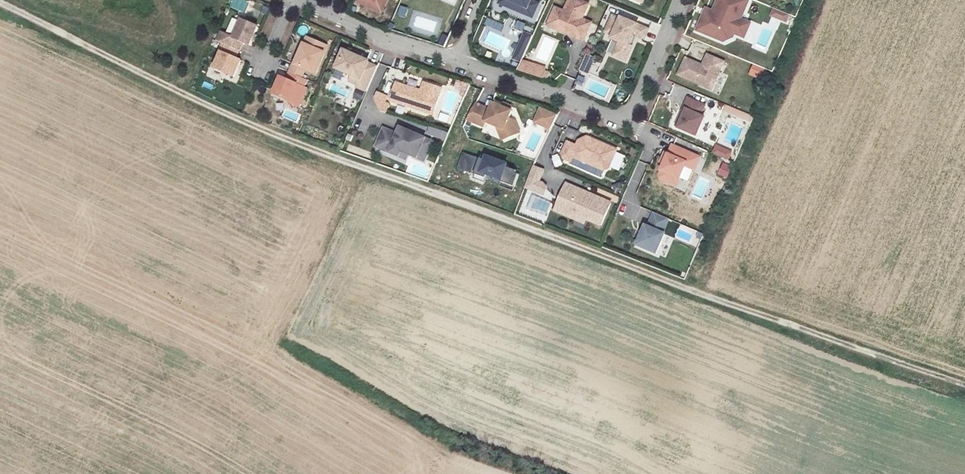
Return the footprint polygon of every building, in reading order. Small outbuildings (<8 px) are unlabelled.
[(356,5),(381,16),(389,0),(358,0),(356,5)] [(498,6),(535,21),(543,2),(537,0),(501,0),(498,6)] [(583,0),(568,0),(564,11),(555,7),(547,26),(585,41),(593,22),(584,19),(590,3),(583,0)] [(714,9),(705,8),(697,30),(720,42),(737,36),(746,38),(753,24),(743,18),(751,0),(718,0),(714,9)] [(267,15),(271,8),(257,1),(254,8),(267,15)] [(404,17),(407,8),(400,6),(398,15),(404,17)] [(792,17),(773,10),(770,17),(789,24),(792,17)] [(621,19),(614,16),(607,32),(615,35),(614,39),(622,42),(616,56),(628,60),(634,47),(631,46),(636,34),(646,38),(649,29),(622,18),(621,19)] [(260,25),(242,18),(234,37),(221,31),(217,40),(224,42),(212,68),(237,79),(244,61),(239,59),(245,43),(251,46),(260,25)] [(529,35),(519,31),(509,55),(519,60),(529,35)] [(330,45),(308,35),(288,79),(279,76),(271,95),(301,108),(312,83),(303,79),(307,70),(317,75),(330,45)] [(608,52),(616,56),(622,42),(614,39),(608,52)] [(353,55),(343,51),(336,69),(353,76),(361,79),(359,85),(358,87),(367,91),(377,67),(368,63),(368,61),(359,57),(353,55)] [(584,63),(592,66),(595,58),(587,55),(584,63)] [(724,62),(708,55),(704,63),(707,64),(706,67),(703,66),(686,59),(679,76),(706,87),(707,84),(710,82),(715,84),(724,62)] [(545,70),(523,61),(520,69),(541,78),(545,70)] [(589,73),(592,66),(584,63),(581,70),(589,73)] [(381,82),(387,67),(379,64),(373,79),(381,82)] [(767,72),(753,66),(749,75),(763,81),(767,72)] [(350,82),(359,85),(361,79),(353,76),(350,82)] [(564,76),(559,86),(570,91),(575,80),(564,76)] [(442,87),(425,81),(422,89),(421,92),(404,87),(405,84),(397,81),(391,98),(433,113),(442,87)] [(422,89),(405,84),(404,87),(421,92),(422,89)] [(387,97),(377,94),(375,99),(381,112),(386,113),(389,105),(385,104),(387,97)] [(705,106),(688,99),(684,109),(686,110),(679,128),(697,135),(705,117),(700,116),(705,106)] [(514,110),(494,101),(491,108),(478,102),(469,120),(482,130),(485,124),(494,127),(501,142),(523,134),(514,110)] [(724,104),(721,112),(749,123),(752,115),(724,104)] [(556,115),(542,109),(536,123),(551,129),(556,115)] [(677,127),(679,128),(686,110),(684,109),(677,127)] [(397,135),(383,130),(376,149),(400,157),(402,152),(409,154),(418,158),(425,138),(415,134),(408,132),(400,129),(397,135)] [(590,142),(592,138),(586,136),(578,140),(576,145),(566,141),(561,153),(563,157),(570,161),(569,163),(591,172),(594,165),(603,169),(607,168),(616,149),(600,142),(599,146),(590,142)] [(432,141),(425,138),(418,158),(425,160),(432,141)] [(701,157),(673,146),(661,176),(663,180),(670,183),(673,176),(681,179),(686,166),(696,170),(701,157)] [(733,153),(716,146),(713,153),(730,160),(733,153)] [(407,160),(409,154),(402,152),(400,157),(407,160)] [(458,167),(472,173),(477,157),(464,152),(458,167)] [(562,165),(560,154),(551,156),(554,167),(562,165)] [(472,173),(475,174),(481,158),(477,157),(472,173)] [(508,165),(487,157),(486,160),(481,158),(475,174),(486,178),(488,174),(502,180),(501,182),(515,187),(519,175),(517,174),(518,171),(507,167),(508,165)] [(732,167),(724,164),(720,174),(727,178),(732,167)] [(537,183),(542,172),(535,168),(530,179),(537,183)] [(678,186),(681,179),(673,176),(670,183),(678,186)] [(610,204),(564,185),(553,212),(583,225),(585,220),(600,226),(610,204)] [(655,213),(649,228),(646,227),(638,246),(657,254),(665,235),(663,234),(669,220),(655,213)]
